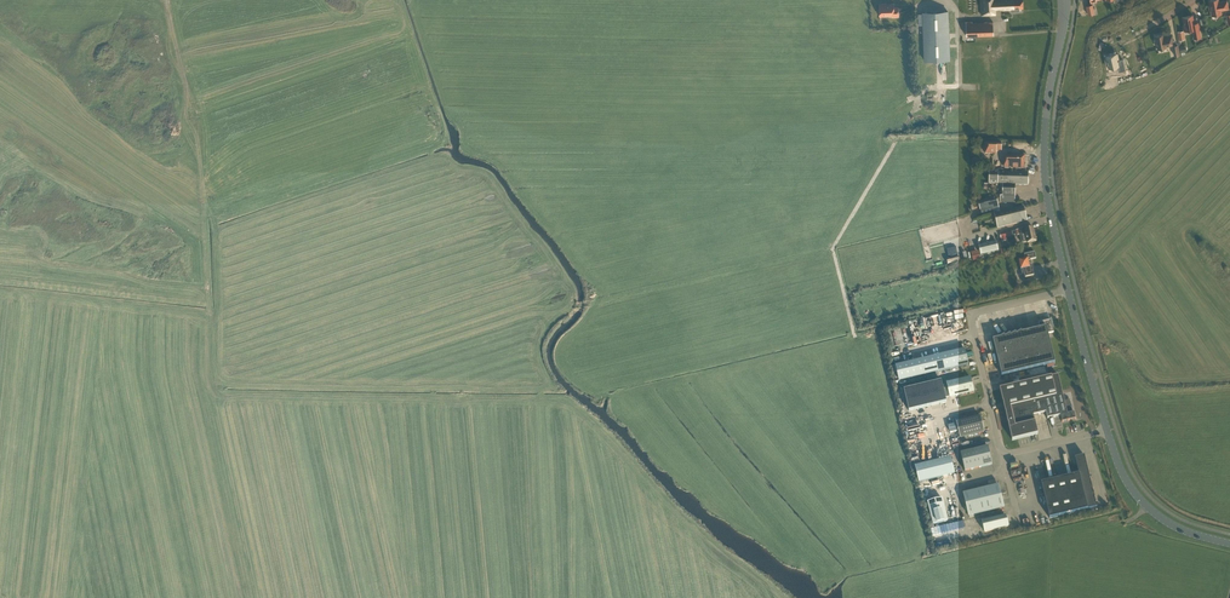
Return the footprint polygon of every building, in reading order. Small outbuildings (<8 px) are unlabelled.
[(1023,0),(980,0),(981,15),(995,14),(995,8),(1000,8),(1000,10),(1011,9),(1011,11),(1018,11),(1018,8),(1023,8),(1023,0)] [(1209,5),(1209,6),(1209,10),(1210,10),(1211,15),(1221,13),(1221,10),(1229,9),(1227,0),(1219,2),(1219,0),(1209,0),(1209,5)] [(892,17),(898,16),(898,7),(893,7),(893,4),(886,4),(886,3),(879,3),(880,14),(884,13),(884,15),(885,15),(888,15),(889,15),(892,15),(892,17)] [(1095,13),(1094,8),(1093,3),(1086,5),(1087,9),(1088,14),(1095,13)] [(924,25),(925,60),(949,60),(948,11),(923,12),(923,15),(919,15),(919,25),(924,25)] [(1201,37),(1198,22),(1194,23),(1193,15),(1182,17),(1184,25),(1183,26),(1184,31),(1192,29),(1194,38),(1201,37)] [(972,23),(972,21),(966,22),(966,36),(993,35),(993,22),(972,23)] [(1155,40),(1154,41),(1155,43),(1156,44),(1157,44),(1158,49),(1166,47),(1166,46),(1172,44),(1173,44),(1172,40),(1171,36),(1164,37),(1164,34),(1155,35),(1156,40),(1155,40)] [(1117,61),(1116,53),(1106,55),(1109,68),(1117,66),(1118,72),(1125,70),(1123,59),(1117,61)] [(996,152),(1001,152),(1001,143),(994,143),(994,144),(985,143),(985,154),(996,154),(996,152)] [(1001,160),(1001,168),(1028,168),(1029,156),(1005,156),(1004,160),(1001,160)] [(989,172),(989,184),(998,184),(1003,184),(1002,196),(1003,196),(1003,202),(1003,203),(1015,203),(1015,197),(1015,185),(1028,185),(1028,173),(989,172)] [(974,205),(988,205),(989,174),(975,174),(974,205)] [(1013,206),(1014,209),(994,214),(997,228),(1027,221),(1024,207),(1023,207),(1022,204),(1013,206)] [(1025,231),(1024,228),(1018,230),(1022,243),(1027,242),(1027,243),(1036,241),(1033,229),(1025,231)] [(1012,231),(1000,234),(1002,242),(1007,241),(1006,237),(1013,236),(1013,235),(1012,231)] [(996,242),(978,246),(980,256),(998,251),(996,242)] [(1028,260),(1036,259),(1035,252),(1024,255),(1025,259),(1019,260),(1021,269),(1023,269),(1025,277),(1034,275),(1031,265),(1029,265),(1028,260)] [(1040,329),(993,340),(1001,376),(1055,363),(1048,334),(1054,332),(1051,320),(1038,323),(1040,329)] [(968,365),(964,349),(895,366),(899,381),(968,365)] [(1064,401),(1058,375),(1000,389),(1012,441),(1038,434),(1033,416),(1046,413),(1048,419),(1060,416),(1062,423),(1075,419),(1074,413),(1073,413),(1069,400),(1064,401)] [(945,398),(950,397),(950,398),(974,392),(970,378),(947,383),(947,385),(942,386),(941,381),(904,390),(909,411),(946,402),(945,398)] [(984,432),(980,416),(956,422),(960,438),(984,432)] [(955,424),(948,426),(950,433),(957,431),(955,424)] [(963,446),(970,444),(968,437),(961,438),(963,446)] [(992,464),(988,447),(960,453),(965,471),(992,464)] [(1079,474),(1041,483),(1049,519),(1097,507),(1084,455),(1075,458),(1079,474)] [(915,466),(919,482),(954,474),(950,457),(915,466)] [(1061,466),(1063,474),(1070,472),(1068,464),(1061,466)] [(1004,508),(998,485),(963,494),(969,516),(1004,508)] [(948,521),(942,499),(928,502),(933,524),(933,525),(948,521)] [(1040,517),(1043,525),(1049,523),(1047,515),(1040,517)] [(1006,516),(982,522),(984,532),(1008,527),(1006,516)]
